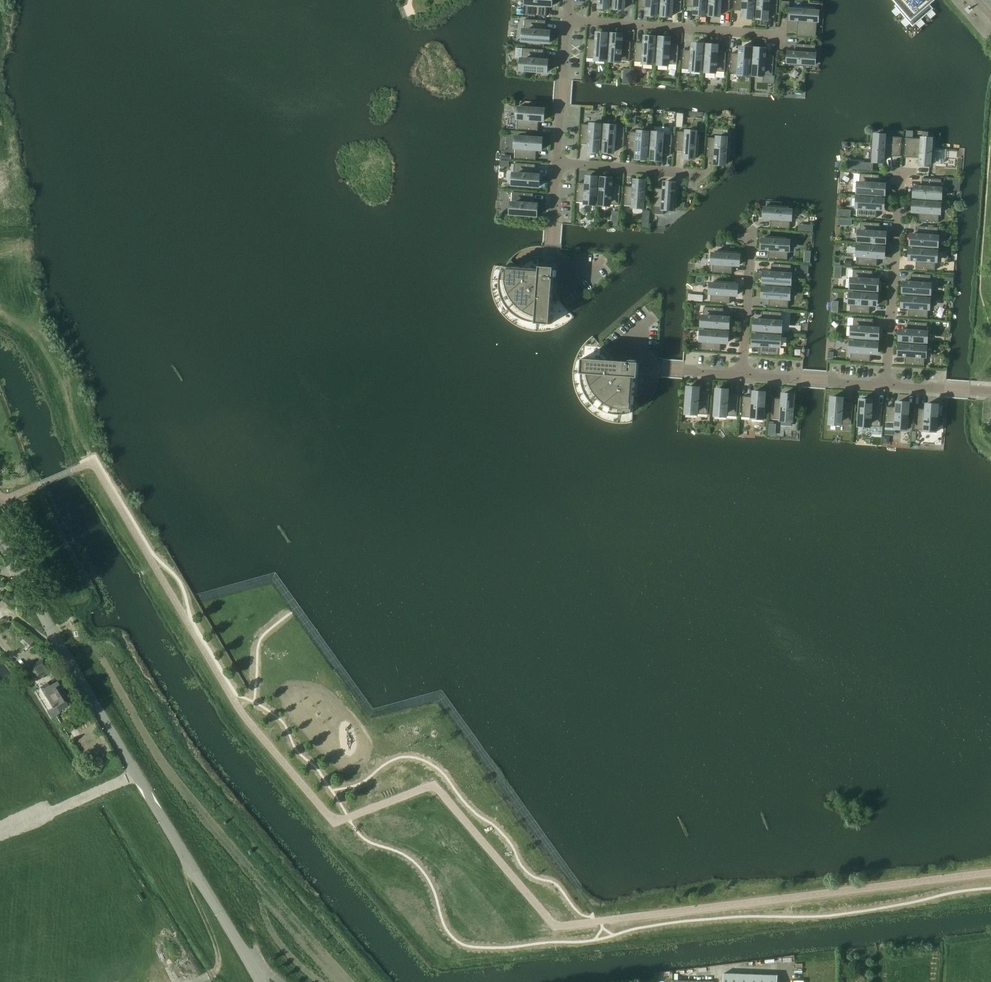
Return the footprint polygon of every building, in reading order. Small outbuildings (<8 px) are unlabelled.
[(552,0),(525,0),(525,4),(526,4),(525,15),(546,16),(547,6),(552,6),(552,0)] [(612,6),(614,6),(614,8),(624,9),(624,2),(633,3),(634,0),(612,0),(612,6)] [(660,0),(639,0),(638,7),(647,8),(647,15),(657,15),(657,13),(659,13),(660,0)] [(659,13),(662,13),(662,16),(671,16),(672,10),(681,10),(682,0),(660,0),(659,13)] [(708,0),(687,0),(686,7),(695,7),(695,14),(705,15),(705,13),(707,13),(708,0)] [(707,13),(710,13),(710,15),(720,16),(720,9),(729,10),(730,0),(708,0),(707,13)] [(756,0),(735,0),(734,10),(743,11),(743,17),(753,18),(753,16),(755,16),(756,0)] [(755,16),(758,16),(758,19),(767,19),(768,13),(777,13),(778,0),(756,0),(755,16)] [(933,0),(894,0),(898,4),(896,6),(896,7),(897,6),(913,25),(932,9),(928,4),(933,0)] [(796,36),(816,38),(817,21),(818,21),(819,11),(815,11),(816,8),(794,7),(794,10),(792,9),(791,19),(798,20),(796,36)] [(545,31),(545,21),(525,19),(524,30),(523,29),(522,41),(549,43),(550,31),(545,31)] [(608,58),(609,36),(607,36),(607,34),(597,33),(597,40),(588,39),(586,58),(595,59),(595,60),(605,61),(605,57),(608,58)] [(609,36),(608,58),(610,58),(610,61),(620,62),(620,61),(629,61),(631,42),(622,42),(622,35),(612,34),(612,36),(609,36)] [(656,61),(657,40),(655,39),(655,37),(645,37),(645,43),(635,42),(634,62),(643,62),(643,64),(653,64),(653,61),(656,61)] [(657,40),(656,61),(658,61),(658,65),(668,65),(668,64),(677,65),(678,46),(669,45),(670,38),(660,38),(660,40),(657,40)] [(703,68),(705,47),(702,47),(703,45),(693,44),(692,51),(683,50),(682,69),(691,70),(691,71),(701,72),(701,68),(703,68)] [(815,54),(815,45),(796,44),(795,53),(789,52),(788,62),(790,63),(790,65),(811,67),(812,64),(815,64),(816,54),(815,54)] [(705,47),(703,68),(706,69),(706,72),(716,73),(716,72),(725,72),(726,53),(717,52),(717,46),(708,45),(707,47),(705,47)] [(751,72),(753,50),(750,50),(750,48),(741,47),(740,54),(731,53),(730,73),(739,73),(739,74),(748,75),(749,72),(751,72)] [(543,60),(543,50),(523,48),(522,59),(521,59),(520,70),(547,72),(548,61),(543,60)] [(753,50),(751,72),(754,72),(753,76),(763,76),(763,75),(773,76),(774,56),(765,56),(765,49),(755,48),(755,51),(753,50)] [(544,121),(544,109),(517,107),(516,119),(518,119),(517,129),(538,131),(538,120),(544,121)] [(601,149),(603,128),(600,128),(601,124),(591,124),(591,125),(582,124),(580,144),(589,144),(589,151),(599,152),(599,149),(601,149)] [(603,128),(601,149),(604,150),(604,152),(614,153),(614,146),(623,147),(624,127),(615,127),(615,125),(606,125),(605,128),(603,128)] [(649,157),(650,136),(648,135),(648,132),(638,131),(638,132),(629,132),(628,151),(637,152),(636,158),(646,159),(646,157),(649,157)] [(696,135),(696,131),(686,131),(686,132),(677,131),(676,150),(685,151),(684,158),(694,158),(694,156),(697,156),(699,135),(696,135)] [(650,136),(649,157),(651,157),(651,159),(661,160),(662,153),(671,154),(672,135),(663,134),(663,133),(653,132),(653,136),(650,136)] [(900,157),(902,137),(885,136),(885,135),(875,134),(875,138),(872,138),(870,159),(873,159),(873,161),(883,162),(884,155),(900,157)] [(541,150),(542,138),(515,136),(514,148),(516,148),(515,158),(536,160),(536,150),(541,150)] [(727,141),(727,138),(717,137),(717,138),(708,137),(707,157),(716,157),(715,164),(725,165),(725,162),(728,163),(730,141),(727,141)] [(932,142),(932,138),(922,138),(922,139),(905,138),(904,157),(921,158),(920,165),(930,165),(930,163),(933,163),(935,142),(932,142)] [(847,166),(846,169),(866,170),(866,163),(850,161),(849,166),(847,166)] [(534,175),(535,164),(514,163),(514,173),(512,173),(512,185),(539,187),(540,175),(534,175)] [(861,195),(882,197),(882,194),(884,195),(885,185),(878,184),(879,175),(860,174),(859,183),(858,183),(857,193),(861,193),(861,195)] [(598,201),(599,180),(597,180),(597,178),(587,177),(586,183),(577,183),(576,202),(585,203),(585,204),(595,205),(595,201),(598,201)] [(599,180),(598,201),(600,201),(600,205),(610,206),(610,204),(619,205),(620,186),(611,185),(612,179),(602,178),(602,180),(599,180)] [(916,199),(938,201),(938,198),(941,199),(942,189),(941,189),(941,180),(922,178),(921,187),(915,187),(914,197),(916,197),(916,199)] [(646,205),(647,183),(644,183),(645,181),(635,180),(634,187),(625,186),(624,205),(633,206),(633,207),(643,208),(643,204),(646,205)] [(676,207),(677,185),(674,185),(675,183),(665,182),(664,189),(655,188),(654,208),(663,208),(663,209),(673,210),(673,207),(676,207)] [(532,204),(533,194),(512,192),(512,202),(510,202),(510,214),(537,216),(538,204),(532,204)] [(882,199),(882,197),(861,195),(860,198),(857,198),(856,207),(857,208),(857,217),(876,218),(877,209),(883,209),(884,200),(882,199)] [(937,203),(938,201),(916,199),(916,202),(914,202),(913,212),(920,212),(919,221),(938,222),(939,213),(940,213),(941,204),(937,203)] [(789,210),(789,207),(767,205),(767,208),(765,208),(764,218),(771,218),(770,227),(789,229),(790,220),(791,220),(792,210),(789,210)] [(861,244),(882,245),(883,243),(885,243),(886,233),(879,232),(880,223),(860,222),(860,231),(858,231),(858,241),(861,241),(861,244)] [(913,247),(934,249),(934,246),(938,246),(939,237),(937,236),(938,227),(919,226),(918,235),(911,235),(911,245),(913,245),(913,247)] [(786,241),(786,238),(765,236),(765,239),(763,239),(762,249),(769,249),(768,258),(787,260),(788,251),(789,251),(790,241),(786,241)] [(882,248),(882,245),(861,244),(861,246),(857,246),(857,256),(858,256),(857,265),(877,266),(877,257),(884,258),(884,248),(882,248)] [(934,251),(934,249),(913,247),(913,250),(910,250),(910,259),(916,260),(916,269),(935,270),(936,261),(937,261),(938,251),(934,251)] [(737,255),(738,252),(716,251),(716,254),(712,253),(712,263),(713,263),(712,272),(732,274),(732,265),(739,265),(740,255),(737,255)] [(766,285),(787,286),(787,284),(791,284),(792,274),(790,274),(791,265),(772,264),(771,273),(764,272),(764,282),(766,282),(766,285)] [(555,267),(554,267),(553,270),(541,269),(541,266),(540,266),(540,269),(505,266),(504,268),(508,268),(507,280),(501,280),(501,285),(501,290),(502,294),(504,298),(504,299),(507,297),(514,304),(510,308),(510,309),(515,305),(522,313),(519,316),(523,318),(528,320),(532,321),(534,321),(534,322),(536,322),(536,323),(537,323),(538,318),(550,319),(549,324),(551,324),(555,267)] [(854,291),(875,293),(875,290),(877,290),(878,280),(872,280),(872,271),(853,269),(852,278),(851,278),(850,288),(854,289),(854,291)] [(905,295),(927,296),(927,294),(930,294),(931,284),(930,284),(931,275),(911,274),(911,283),(904,282),(903,292),(906,292),(905,295)] [(735,285),(735,282),(714,281),(714,284),(710,283),(710,293),(711,293),(710,302),(729,304),(730,295),(737,295),(737,285),(735,285)] [(787,289),(787,286),(766,285),(766,287),(763,287),(763,297),(769,297),(769,306),(788,308),(788,299),(790,299),(790,289),(787,289)] [(875,295),(875,293),(854,291),(854,294),(850,293),(849,303),(851,303),(850,312),(869,314),(870,305),(876,305),(877,295),(875,295)] [(927,299),(927,296),(905,295),(905,297),(903,297),(902,307),(909,307),(908,317),(927,318),(928,309),(929,309),(930,299),(927,299)] [(705,329),(726,330),(726,328),(728,328),(729,318),(723,317),(723,308),(704,307),(703,316),(702,316),(701,326),(705,326),(705,329)] [(756,332),(778,334),(778,331),(781,331),(782,322),(781,321),(781,312),(762,311),(762,320),(755,320),(754,330),(756,330),(756,332)] [(854,339),(876,341),(876,338),(878,338),(879,329),(872,328),(873,319),(853,318),(853,327),(852,327),(851,337),(854,337),(854,339)] [(902,343),(923,344),(923,342),(927,342),(928,332),(926,332),(927,323),(908,321),(907,331),(901,330),(900,340),(902,340),(902,343)] [(726,333),(726,330),(705,329),(705,331),(701,331),(700,341),(701,341),(701,350),(720,351),(721,342),(727,343),(728,333),(726,333)] [(777,336),(778,334),(756,332),(756,335),(754,335),(753,344),(760,345),(759,354),(778,355),(779,346),(780,346),(781,336),(777,336)] [(875,343),(876,341),(854,339),(854,342),(850,341),(850,351),(851,351),(850,361),(870,362),(870,353),(877,353),(878,343),(875,343)] [(923,347),(923,344),(902,343),(902,345),(900,345),(899,355),(905,355),(905,364),(924,366),(925,357),(926,357),(927,347),(923,347)] [(639,363),(639,362),(582,358),(582,359),(588,360),(587,372),(581,372),(581,373),(582,373),(582,375),(583,375),(583,377),(583,382),(584,386),(585,390),(586,391),(589,388),(596,396),(592,400),(592,401),(597,397),(603,405),(600,408),(601,408),(605,410),(609,412),(614,413),(619,414),(620,408),(632,409),(632,412),(631,412),(632,412),(633,412),(635,377),(638,377),(638,376),(635,376),(636,363),(639,363)] [(708,415),(709,394),(699,393),(699,388),(688,387),(686,414),(697,415),(697,414),(708,415)] [(737,417),(738,396),(728,395),(728,390),(717,389),(715,416),(726,417),(726,416),(737,417)] [(763,420),(765,393),(753,392),(753,397),(743,396),(741,417),(752,418),(752,419),(763,420)] [(792,422),(794,395),(783,394),(782,399),(772,398),(770,419),(781,420),(781,421),(792,422)] [(851,425),(853,404),(843,403),(843,398),(831,397),(829,425),(841,425),(841,424),(851,425)] [(880,427),(882,406),(872,405),(872,400),(860,400),(858,427),(870,428),(870,426),(880,427)] [(907,430),(909,403),(897,402),(897,407),(886,407),(885,427),(895,428),(895,429),(907,430)] [(936,432),(938,405),(926,404),(926,409),(916,409),(914,429),(924,430),(924,431),(936,432)] [(68,699),(57,682),(49,687),(48,684),(41,688),(53,708),(54,707),(56,710),(58,709),(59,712),(68,706),(65,701),(68,699)] [(736,974),(724,973),(723,981),(736,981),(736,974)] [(736,981),(777,981),(778,975),(736,974),(736,981)]
